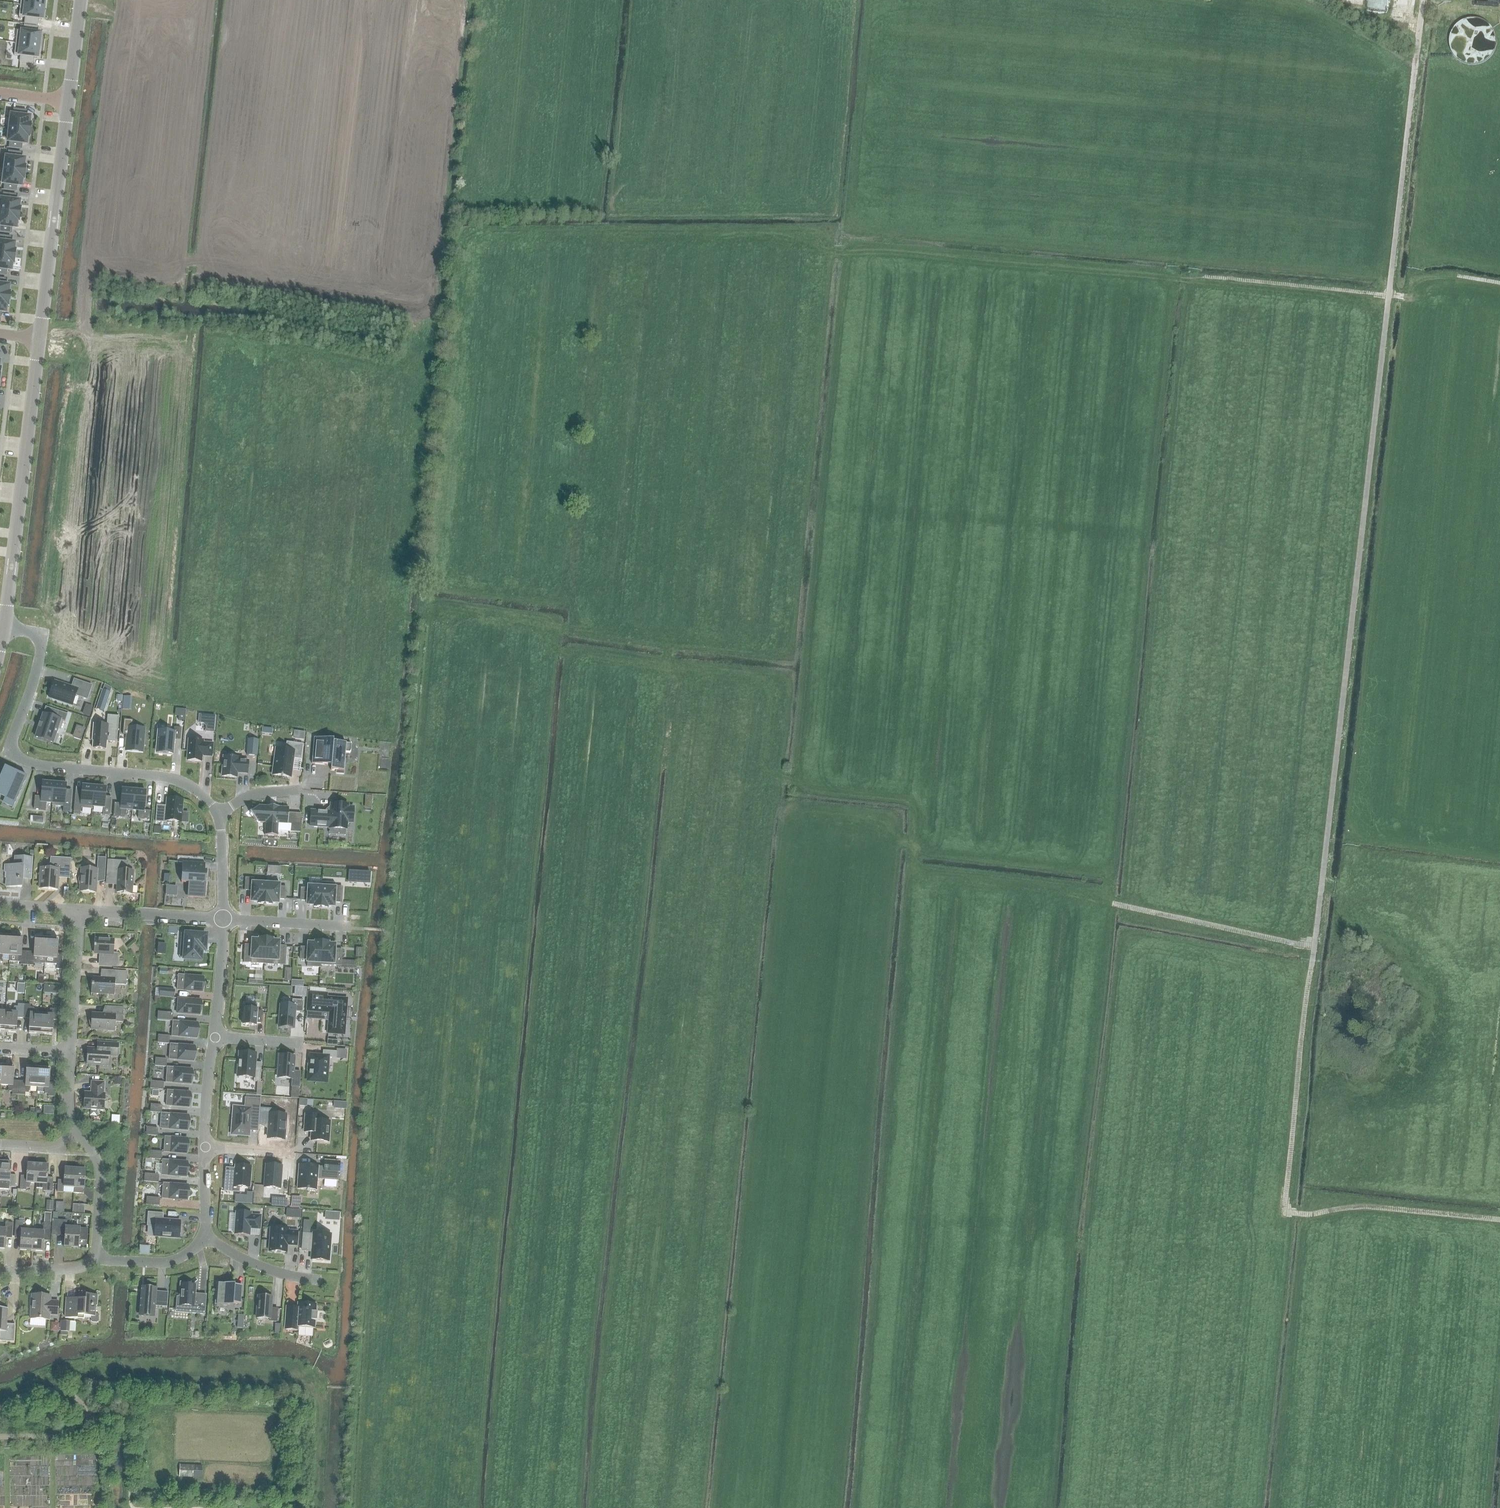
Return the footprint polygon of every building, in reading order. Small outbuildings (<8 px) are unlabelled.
[(25,24),(38,25),(38,19),(42,20),(43,15),(44,15),(45,8),(20,5),(19,17),(25,18),(25,24)] [(1459,22),(1458,23),(1456,24),(1455,25),(1454,27),(1452,28),(1451,30),(1451,32),(1450,34),(1449,36),(1449,38),(1449,40),(1449,41),(1449,43),(1449,45),(1449,47),(1450,49),(1451,51),(1452,53),(1453,54),(1454,56),(1455,57),(1456,59),(1458,60),(1460,61),(1461,62),(1463,63),(1465,64),(1467,64),(1469,65),(1471,65),(1473,65),(1474,65),(1476,65),(1478,64),(1480,64),(1482,63),(1484,62),(1486,61),(1487,60),(1489,59),(1490,57),(1491,56),(1492,54),(1493,52),(1494,51),(1495,49),(1495,47),(1496,45),(1496,43),(1496,41),(1496,39),(1496,37),(1495,35),(1495,34),(1494,32),(1493,30),(1492,28),(1491,27),(1490,25),(1488,24),(1487,23),(1485,21),(1484,20),(1482,20),(1480,19),(1478,18),(1476,18),(1474,18),(1472,18),(1470,18),(1468,18),(1466,18),(1465,19),(1463,20),(1461,21),(1459,22)] [(17,31),(16,43),(40,46),(41,39),(40,39),(40,34),(37,33),(37,27),(24,26),(24,32),(17,31)] [(39,53),(40,46),(16,43),(14,55),(21,56),(20,62),(33,64),(34,58),(37,58),(38,53),(39,53)] [(9,115),(7,128),(29,131),(30,125),(29,124),(30,118),(25,117),(26,111),(14,110),(13,116),(9,115)] [(29,137),(29,131),(7,128),(7,129),(9,129),(8,142),(10,142),(9,148),(21,149),(22,143),(26,144),(27,137),(29,137)] [(2,170),(24,173),(25,167),(23,167),(24,160),(20,159),(21,153),(9,152),(8,158),(6,158),(4,170),(2,170)] [(17,185),(21,186),(22,179),(23,179),(24,173),(2,170),(0,183),(4,184),(4,190),(16,191),(17,185)] [(0,199),(0,213),(19,215),(20,209),(18,209),(19,202),(15,201),(16,195),(4,194),(3,200),(0,199)] [(19,215),(0,213),(0,232),(11,234),(12,228),(16,228),(17,221),(18,222),(19,215)] [(14,257),(15,251),(13,251),(14,244),(10,243),(11,238),(0,236),(0,256),(14,257)] [(0,256),(0,275),(6,276),(7,270),(11,270),(12,263),(13,264),(14,257),(0,256)] [(9,299),(10,293),(8,293),(9,286),(5,286),(5,280),(0,279),(0,298),(9,299)] [(9,299),(0,298),(0,322),(1,312),(6,312),(6,306),(8,306),(9,299)] [(253,472),(252,479),(264,480),(266,464),(254,463),(253,472)] [(266,464),(264,480),(275,481),(277,465),(266,464)] [(277,465),(275,481),(287,483),(289,467),(277,465)] [(289,467),(287,483),(299,484),(300,478),(301,468),(289,467)] [(229,469),(227,485),(239,486),(241,470),(229,469)] [(241,470),(239,486),(251,488),(252,479),(253,472),(241,470)] [(299,484),(298,494),(309,495),(311,479),(300,478),(299,484)] [(311,479),(309,495),(321,496),(323,481),(311,479)] [(211,615),(209,631),(221,633),(223,617),(211,615)] [(223,617),(221,633),(233,634),(234,628),(235,618),(223,617)] [(281,633),(280,640),(292,641),(294,626),(282,624),(281,633)] [(294,626),(292,641),(304,643),(306,627),(294,626)] [(233,634),(232,644),(244,645),(246,629),(234,628),(233,634)] [(246,629),(244,645),(255,646),(257,630),(246,629)] [(257,630),(255,646),(267,648),(269,632),(257,630)] [(269,632),(267,648),(279,649),(280,640),(281,633),(269,632)] [(71,687),(54,681),(49,697),(72,705),(76,696),(87,700),(92,685),(74,679),(71,687)] [(103,690),(96,709),(104,711),(110,692),(103,690)] [(35,737),(53,743),(60,720),(65,721),(67,714),(48,708),(46,715),(43,714),(35,737)] [(184,721),(185,710),(176,709),(175,716),(178,720),(184,721)] [(119,716),(107,715),(107,725),(94,724),(92,740),(93,740),(92,748),(106,749),(106,741),(117,742),(119,716)] [(199,715),(198,723),(204,723),(206,726),(206,732),(214,732),(215,716),(199,715)] [(124,720),(123,734),(128,734),(126,750),(142,752),(144,729),(132,728),(132,721),(124,720)] [(158,731),(156,753),(172,754),(174,739),(180,740),(181,728),(174,727),(174,732),(158,731)] [(331,742),(331,739),(314,738),(312,764),(331,765),(331,770),(337,771),(337,773),(343,774),(345,752),(350,753),(351,744),(331,742)] [(248,739),(246,755),(257,756),(259,740),(248,739)] [(201,762),(201,755),(212,756),(213,744),(202,743),(203,741),(189,740),(188,761),(201,762)] [(286,749),(277,748),(273,775),(290,777),(293,758),(301,759),(303,744),(291,743),(286,747),(286,749)] [(238,758),(223,756),(222,776),(237,778),(237,773),(247,774),(248,761),(238,760),(238,758)] [(5,802),(13,806),(12,808),(27,777),(26,777),(26,778),(6,769),(0,781),(0,791),(8,794),(5,802)] [(52,805),(54,783),(43,782),(41,797),(35,796),(34,809),(46,810),(46,802),(52,803),(52,805)] [(66,784),(54,783),(52,805),(63,806),(63,812),(70,812),(71,803),(64,803),(66,784)] [(92,809),(94,786),(82,785),(81,795),(75,794),(74,813),(81,813),(81,808),(92,809)] [(94,786),(92,809),(93,809),(93,807),(103,808),(103,815),(110,816),(111,797),(105,797),(106,787),(94,786)] [(132,810),(134,790),(122,789),(121,804),(115,803),(113,816),(125,817),(126,810),(132,810)] [(146,791),(134,790),(132,810),(138,811),(138,818),(143,819),(149,819),(150,811),(144,810),(146,791)] [(167,799),(166,806),(157,806),(155,822),(166,823),(166,821),(181,822),(183,800),(167,799)] [(325,812),(311,811),(310,826),(329,827),(329,829),(336,829),(336,835),(345,835),(346,830),(347,822),(353,823),(354,808),(348,807),(348,805),(331,804),(331,806),(325,812)] [(289,807),(259,806),(250,814),(258,823),(265,823),(264,835),(278,836),(278,824),(288,824),(289,807)] [(301,825),(291,824),(291,832),(300,833),(301,825)] [(7,865),(5,865),(5,868),(5,872),(5,878),(7,878),(6,886),(22,887),(22,875),(31,875),(32,858),(18,857),(17,866),(7,865)] [(70,878),(71,859),(50,857),(50,863),(44,868),(41,868),(40,872),(38,874),(40,877),(39,888),(57,890),(58,875),(69,876),(69,878),(70,878)] [(98,857),(97,869),(91,869),(91,870),(82,870),(82,868),(81,868),(81,875),(79,875),(78,880),(79,884),(80,884),(80,891),(81,891),(81,890),(89,891),(88,892),(96,892),(97,876),(105,877),(106,858),(98,857)] [(135,894),(132,894),(133,871),(127,871),(127,862),(108,860),(107,877),(118,878),(117,892),(123,893),(123,894),(135,895),(135,894)] [(205,871),(205,863),(182,862),(181,883),(188,883),(187,898),(205,899),(207,871),(205,871)] [(360,871),(349,871),(348,883),(359,883),(360,871)] [(258,902),(258,904),(265,904),(266,881),(253,881),(253,879),(246,878),(245,890),(252,890),(251,902),(258,902)] [(278,903),(278,899),(286,899),(286,887),(279,887),(279,882),(266,881),(265,904),(271,904),(271,903),(278,903)] [(334,907),(334,902),(341,903),(342,887),(335,887),(335,883),(322,882),(321,885),(322,885),(320,907),(327,908),(327,906),(334,907)] [(308,889),(301,888),(300,900),(307,901),(307,905),(314,905),(314,907),(320,907),(322,885),(321,885),(309,884),(308,889)] [(166,885),(166,895),(177,896),(177,886),(166,885)] [(100,965),(116,966),(117,954),(113,954),(114,939),(108,939),(109,937),(100,937),(100,939),(95,938),(95,932),(94,947),(95,947),(94,953),(101,954),(101,957),(100,957),(100,965)] [(205,950),(206,935),(181,934),(180,948),(185,949),(184,959),(201,960),(202,950),(205,950)] [(9,955),(11,936),(0,935),(0,961),(1,961),(3,955),(9,955)] [(27,965),(28,952),(21,951),(22,936),(11,936),(9,955),(9,961),(21,962),(20,965),(27,965)] [(33,963),(37,963),(45,964),(45,958),(46,938),(35,937),(34,952),(28,952),(27,965),(33,966),(33,963)] [(58,939),(46,938),(45,958),(45,964),(56,965),(56,969),(63,970),(63,955),(64,954),(57,953),(58,939)] [(251,963),(264,964),(266,939),(259,939),(259,940),(252,940),(252,945),(245,945),(244,962),(251,963)] [(272,940),(266,939),(264,964),(278,965),(278,964),(285,965),(286,946),(279,946),(279,942),(272,941),(272,940)] [(308,943),(308,948),(301,947),(300,959),(307,960),(307,967),(321,968),(321,965),(320,965),(322,943),(315,942),(315,944),(308,943)] [(320,965),(321,965),(334,966),(334,965),(341,966),(342,950),(335,949),(335,945),(328,944),(328,943),(322,943),(320,965)] [(126,985),(127,971),(112,970),(111,979),(93,978),(93,984),(92,984),(91,996),(92,993),(114,994),(114,984),(126,985)] [(202,992),(203,977),(178,975),(177,990),(202,992)] [(174,998),(175,990),(160,989),(159,996),(174,998)] [(327,994),(308,992),(307,1011),(328,1012),(327,1020),(329,1020),(328,1033),(344,1035),(345,1020),(343,1020),(343,1011),(346,1011),(347,999),(327,997),(327,994)] [(178,998),(177,1013),(200,1015),(201,1000),(178,998)] [(294,1030),(295,1013),(302,1013),(303,1001),(293,1001),(292,1007),(281,1006),(280,1028),(294,1030)] [(6,1012),(4,1032),(16,1032),(17,1018),(23,1018),(24,1004),(18,1004),(18,1007),(14,1006),(12,1012),(6,1012)] [(24,1004),(23,1018),(30,1018),(29,1033),(40,1034),(42,1014),(35,1014),(34,1008),(30,1007),(31,1005),(24,1004)] [(245,1004),(243,1025),(256,1026),(256,1023),(262,1023),(263,1011),(257,1011),(257,1005),(245,1004)] [(42,1014),(40,1034),(52,1035),(53,1020),(59,1020),(60,1007),(54,1006),(54,1009),(50,1009),(48,1015),(42,1014)] [(123,1007),(108,1006),(107,1014),(92,1013),(92,1017),(91,1017),(89,1021),(90,1026),(91,1026),(91,1029),(114,1031),(115,1022),(123,1022),(123,1007)] [(173,1021),(173,1013),(158,1012),(157,1020),(173,1021)] [(197,1038),(198,1023),(173,1021),(172,1036),(197,1038)] [(169,1044),(170,1036),(158,1035),(158,1043),(169,1044)] [(118,1044),(101,1043),(101,1049),(87,1048),(86,1064),(109,1065),(110,1055),(117,1056),(118,1044)] [(195,1046),(170,1044),(169,1059),(194,1061),(195,1046)] [(308,1080),(326,1081),(328,1057),(336,1058),(337,1051),(323,1050),(323,1056),(310,1055),(308,1080)] [(237,1077),(254,1078),(254,1081),(260,1082),(261,1068),(255,1068),(256,1054),(239,1052),(237,1077)] [(294,1056),(279,1055),(278,1078),(292,1079),(291,1087),(299,1087),(300,1072),(293,1071),(294,1056)] [(155,1058),(155,1066),(166,1067),(167,1059),(155,1058)] [(12,1094),(18,1095),(19,1081),(13,1081),(14,1066),(2,1065),(1,1085),(8,1085),(9,1091),(12,1092),(12,1094)] [(30,1087),(37,1087),(38,1068),(26,1067),(25,1082),(19,1081),(18,1095),(25,1095),(25,1092),(28,1093),(30,1087)] [(166,1082),(191,1084),(192,1069),(167,1067),(166,1082)] [(50,1068),(38,1068),(37,1087),(44,1088),(45,1094),(48,1094),(48,1097),(54,1097),(55,1085),(55,1083),(49,1083),(50,1068)] [(85,1092),(84,1108),(91,1109),(92,1110),(96,1110),(97,1109),(104,1110),(105,1094),(104,1094),(104,1082),(91,1081),(91,1089),(93,1090),(92,1093),(85,1092)] [(150,1089),(163,1090),(164,1082),(151,1081),(150,1089)] [(166,1106),(189,1107),(190,1092),(167,1091),(166,1106)] [(249,1135),(249,1131),(250,1124),(259,1124),(261,1100),(246,1098),(245,1108),(234,1107),(233,1116),(232,1116),(232,1125),(233,1125),(232,1134),(249,1135)] [(162,1105),(151,1104),(150,1112),(161,1113),(162,1105)] [(45,1106),(44,1114),(54,1115),(55,1108),(45,1106)] [(260,1108),(259,1125),(260,1125),(260,1123),(269,1124),(269,1129),(268,1138),(284,1139),(286,1115),(276,1115),(277,1109),(260,1108)] [(189,1115),(161,1113),(160,1128),(187,1131),(189,1115)] [(328,1142),(329,1122),(319,1121),(319,1116),(306,1115),(304,1132),(312,1133),(311,1141),(328,1142)] [(158,1128),(147,1127),(146,1135),(157,1136),(158,1128)] [(186,1154),(188,1139),(165,1137),(164,1152),(186,1154)] [(150,1159),(161,1159),(161,1152),(150,1151),(150,1159)] [(187,1162),(163,1160),(161,1175),(186,1177),(187,1162)] [(9,1187),(15,1187),(16,1175),(10,1175),(11,1162),(1,1161),(0,1170),(0,1189),(9,1189),(9,1187)] [(299,1165),(297,1188),(307,1189),(307,1190),(309,1190),(309,1189),(317,1190),(317,1179),(338,1181),(340,1162),(325,1161),(324,1167),(299,1165)] [(39,1164),(38,1164),(37,1183),(36,1188),(42,1189),(43,1191),(52,1192),(53,1178),(47,1177),(48,1165),(46,1165),(47,1162),(40,1162),(39,1164)] [(31,1183),(37,1183),(38,1164),(27,1163),(27,1176),(21,1175),(20,1189),(26,1190),(26,1188),(29,1188),(31,1183)] [(239,1187),(249,1188),(251,1167),(236,1165),(235,1179),(225,1179),(224,1191),(239,1192),(239,1187)] [(280,1189),(282,1166),(266,1165),(264,1187),(280,1189)] [(74,1188),(75,1168),(65,1168),(64,1180),(58,1180),(57,1192),(63,1192),(64,1187),(74,1188)] [(74,1188),(73,1193),(84,1194),(85,1169),(75,1168),(74,1188)] [(144,1182),(158,1183),(159,1175),(145,1174),(144,1182)] [(162,1198),(187,1200),(188,1185),(163,1183),(162,1198)] [(292,1196),(291,1208),(300,1209),(301,1197),(292,1196)] [(146,1205),(159,1206),(160,1198),(147,1197),(146,1205)] [(63,1202),(56,1202),(55,1211),(63,1212),(63,1202)] [(73,1204),(72,1213),(84,1214),(85,1205),(73,1204)] [(154,1236),(179,1238),(179,1234),(181,1234),(181,1225),(180,1225),(180,1221),(163,1220),(164,1213),(148,1212),(147,1226),(155,1226),(154,1236)] [(249,1235),(250,1228),(260,1229),(261,1216),(251,1215),(251,1213),(236,1212),(235,1234),(249,1235)] [(326,1212),(326,1221),(340,1221),(341,1212),(326,1212)] [(66,1227),(67,1220),(52,1219),(52,1232),(65,1233),(64,1246),(78,1247),(79,1240),(87,1241),(88,1228),(66,1227)] [(32,1251),(32,1250),(33,1231),(22,1230),(23,1221),(16,1220),(14,1235),(21,1236),(20,1250),(31,1250),(31,1251),(32,1251)] [(0,1229),(0,1248),(5,1249),(6,1235),(12,1235),(13,1223),(6,1222),(5,1229),(0,1229)] [(43,1231),(33,1231),(32,1250),(43,1251),(44,1237),(50,1238),(51,1223),(44,1222),(43,1231)] [(287,1244),(297,1245),(298,1231),(288,1231),(288,1229),(271,1228),(269,1251),(286,1252),(287,1244)] [(330,1234),(314,1233),(313,1234),(309,1233),(303,1233),(301,1249),(312,1250),(311,1260),(328,1261),(330,1234)] [(199,1299),(195,1298),(195,1294),(196,1285),(189,1285),(189,1283),(181,1282),(181,1284),(180,1297),(177,1297),(176,1309),(190,1310),(190,1313),(204,1314),(205,1306),(198,1305),(199,1299)] [(226,1284),(226,1283),(217,1283),(215,1305),(233,1306),(233,1303),(240,1304),(241,1285),(226,1284)] [(157,1288),(144,1287),(141,1287),(141,1289),(141,1292),(140,1292),(139,1305),(140,1305),(139,1312),(139,1316),(155,1317),(155,1313),(155,1306),(167,1307),(168,1292),(157,1291),(157,1288)] [(78,1292),(78,1299),(66,1298),(65,1318),(77,1318),(78,1315),(83,1315),(83,1316),(91,1316),(91,1321),(92,1322),(97,1323),(98,1322),(99,1314),(95,1314),(95,1306),(97,1306),(97,1295),(85,1294),(86,1292),(78,1292)] [(47,1295),(31,1295),(30,1318),(50,1320),(50,1315),(57,1315),(58,1301),(47,1301),(47,1295)] [(271,1308),(272,1297),(258,1296),(256,1318),(270,1319),(269,1321),(277,1322),(278,1309),(271,1308)] [(314,1328),(314,1320),(317,1320),(317,1312),(315,1312),(316,1304),(299,1303),(298,1307),(287,1306),(285,1330),(297,1331),(297,1327),(314,1328)] [(6,1324),(7,1309),(8,1309),(8,1308),(0,1308),(0,1341),(14,1342),(15,1324),(14,1324),(6,1324)] [(70,1321),(61,1320),(60,1331),(60,1335),(67,1336),(68,1331),(69,1332),(70,1321)] [(59,1331),(60,1323),(52,1322),(51,1330),(59,1331)] [(194,1465),(194,1467),(180,1467),(179,1477),(201,1478),(202,1466),(194,1465)]
